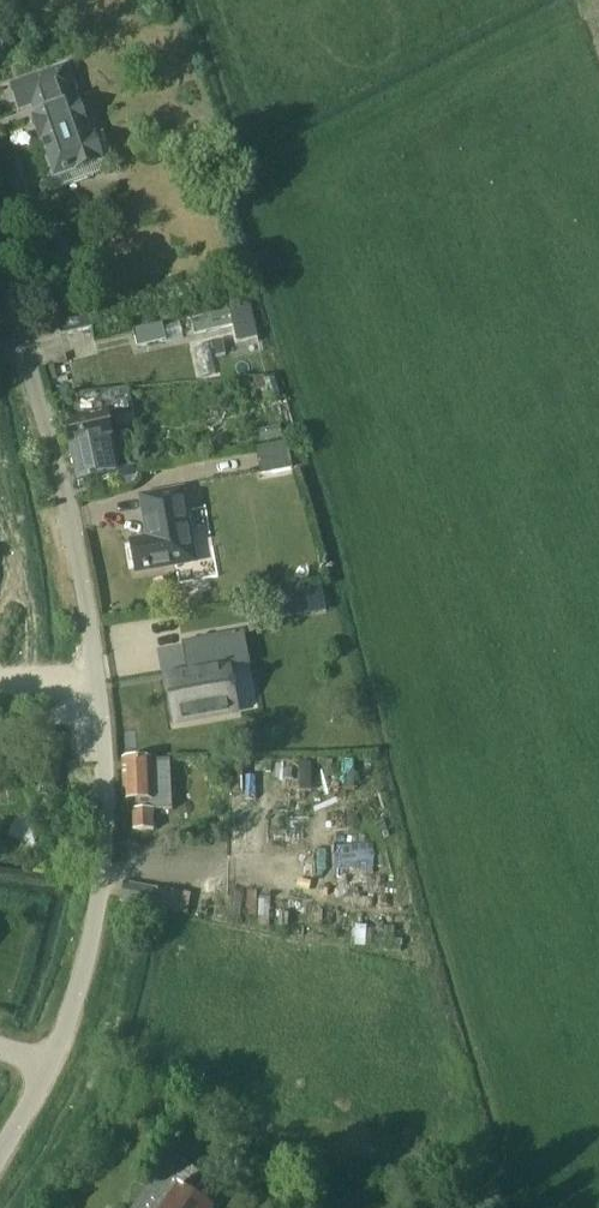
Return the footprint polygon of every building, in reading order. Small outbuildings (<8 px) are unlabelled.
[(0,41),(0,56),(3,65),(16,60),(9,38),(0,41)] [(63,70),(9,89),(17,112),(31,107),(35,119),(32,120),(53,179),(100,163),(92,140),(88,141),(75,105),(72,106),(68,94),(71,94),(63,70)] [(249,302),(188,317),(193,336),(232,327),(236,344),(258,338),(249,302)] [(88,331),(84,316),(53,324),(57,340),(88,331)] [(161,324),(132,331),(136,349),(165,341),(161,324)] [(211,338),(215,356),(224,354),(220,336),(211,338)] [(76,488),(114,480),(116,491),(131,488),(138,479),(136,465),(119,469),(115,469),(104,419),(131,414),(126,389),(73,395),(77,419),(63,422),(76,488)] [(255,449),(260,476),(292,470),(287,443),(255,449)] [(185,538),(181,539),(177,518),(182,517),(178,497),(141,504),(148,545),(128,548),(133,576),(190,567),(185,538)] [(320,589),(277,596),(282,622),(324,614),(320,589)] [(192,674),(166,679),(174,724),(236,713),(228,668),(248,664),(243,633),(181,644),(181,646),(187,645),(192,674)] [(172,813),(170,766),(123,768),(125,806),(134,805),(135,815),(133,815),(134,835),(152,834),(151,814),(172,813)] [(195,1199),(207,1182),(173,1158),(151,1189),(172,1204),(169,1207),(208,1207),(195,1199)]
